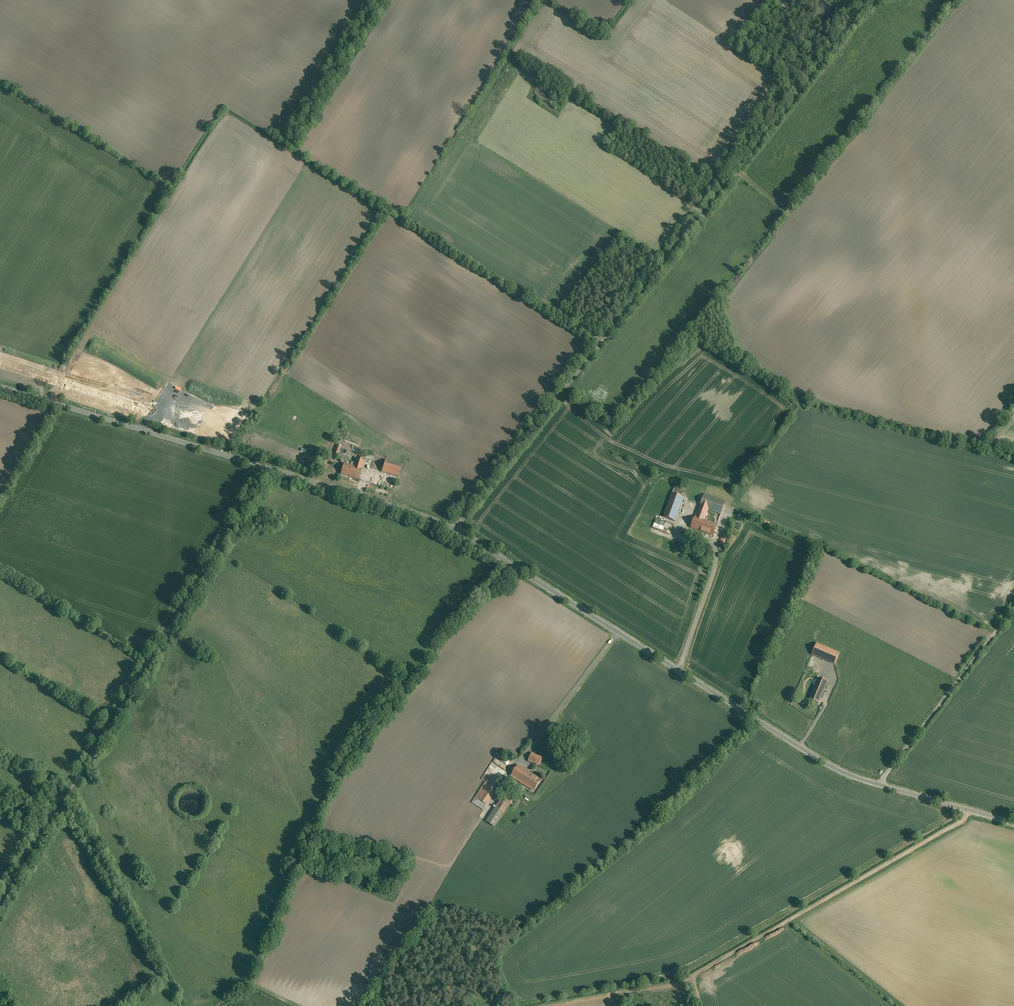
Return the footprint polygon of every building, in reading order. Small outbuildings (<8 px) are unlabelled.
[(788,4),(787,3),(789,0),(784,0),(783,1),(784,1),(779,8),(783,11),(788,4)] [(351,444),(347,442),(343,451),(347,453),(351,444)] [(377,447),(374,454),(384,458),(387,451),(377,447)] [(366,458),(363,466),(355,463),(351,474),(368,480),(371,469),(372,469),(375,461),(366,458)] [(379,472),(398,477),(401,464),(382,460),(379,472)] [(672,489),(678,493),(680,491),(678,490),(681,486),(676,483),(672,489)] [(670,493),(662,518),(675,522),(682,497),(670,493)] [(716,524),(699,518),(695,526),(705,530),(706,529),(713,532),(716,524)] [(657,524),(655,528),(668,533),(669,529),(657,524)] [(813,655),(834,665),(839,654),(817,644),(813,655)] [(819,677),(815,688),(824,691),(825,691),(829,681),(819,677)] [(819,703),(824,691),(815,688),(810,700),(819,703)] [(535,755),(534,755),(531,762),(537,764),(539,758),(535,756),(535,755)] [(530,775),(519,768),(514,776),(525,783),(530,775)] [(471,803),(483,810),(500,782),(488,775),(471,803)] [(493,807),(484,822),(494,827),(503,812),(493,807)]
